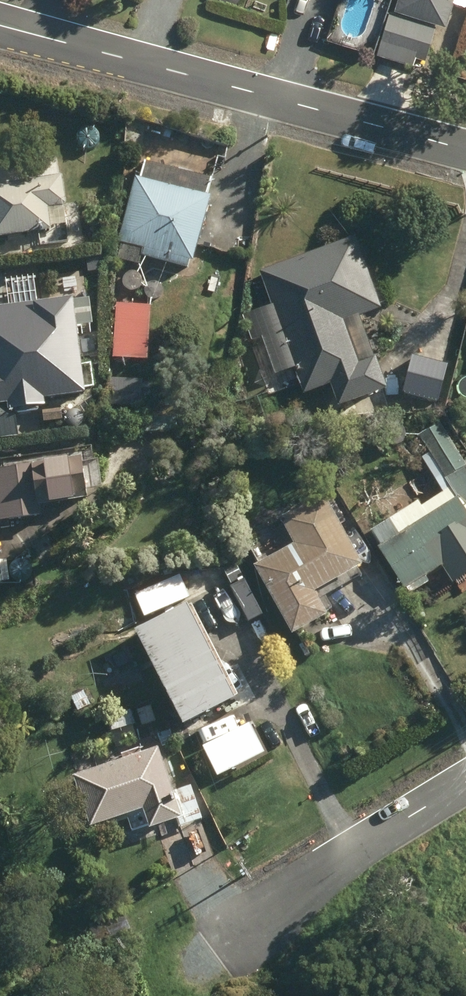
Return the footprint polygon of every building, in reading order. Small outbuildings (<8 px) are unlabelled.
[(403,12),(402,16),(389,12),(377,53),(411,63),(413,56),(423,59),(434,25),(423,22),(424,18),(444,24),(452,0),(395,0),(392,9),(403,12)] [(89,148),(93,147),(96,146),(99,143),(100,139),(101,135),(100,131),(97,128),(94,126),(90,125),(87,125),(83,126),(80,128),(78,131),(77,135),(78,139),(79,142),(81,145),(85,147),(89,148)] [(63,205),(59,178),(56,178),(54,159),(0,167),(0,236),(48,230),(48,228),(63,226),(60,206),(63,205)] [(133,178),(116,243),(120,244),(116,260),(138,266),(141,256),(185,267),(187,261),(191,262),(208,197),(205,196),(209,179),(142,162),(138,179),(133,178)] [(257,272),(277,327),(264,332),(274,360),(287,355),(301,394),(328,385),(336,407),(384,390),(373,357),(369,358),(354,318),(378,309),(352,238),(257,272)] [(132,293),(136,292),(139,290),(142,288),(144,284),(144,280),(143,276),(141,273),(138,271),(134,269),(130,270),(127,271),(124,273),(122,276),(121,280),(121,284),(122,287),(125,290),(128,292),(132,293)] [(158,302),(161,301),(165,300),(168,297),(169,293),(170,289),(169,285),(166,282),(163,280),(159,279),(156,279),(152,280),(149,282),(147,285),(146,289),(147,293),(148,296),(150,299),(154,301),(158,302)] [(85,390),(77,324),(92,322),(88,296),(73,298),(73,296),(0,305),(0,402),(8,401),(9,407),(45,402),(44,395),(85,390)] [(114,306),(111,359),(145,361),(148,308),(114,306)] [(412,357),(399,406),(419,412),(423,398),(435,402),(445,366),(412,357)] [(464,375),(461,377),(459,380),(458,384),(458,387),(460,391),(462,394),(465,396),(465,374),(464,375)] [(75,428),(79,427),(82,425),(85,422),(87,419),(87,415),(86,411),(84,408),(81,405),(77,404),(73,404),(70,406),(67,408),(65,411),(64,415),(64,419),(65,422),(68,425),(71,427),(75,428)] [(18,434),(15,410),(5,411),(4,405),(0,405),(0,436),(18,434)] [(148,419),(148,431),(173,431),(173,419),(148,419)] [(423,463),(442,494),(419,508),(416,503),(384,523),(394,538),(379,547),(404,588),(409,585),(413,592),(427,583),(423,576),(455,557),(459,563),(465,559),(465,465),(464,467),(437,424),(417,437),(430,458),(423,463)] [(0,471),(0,521),(39,516),(37,507),(83,500),(78,460),(0,471)] [(257,563),(250,566),(289,636),(324,616),(311,593),(359,566),(319,495),(282,516),(275,502),(235,524),(257,563)] [(108,616),(101,602),(90,608),(96,621),(108,616)] [(142,651),(133,655),(138,667),(147,663),(179,725),(202,713),(207,722),(239,705),(234,695),(230,697),(184,605),(132,632),(142,651)] [(135,710),(140,728),(154,723),(150,706),(135,710)] [(129,710),(103,718),(108,733),(134,725),(129,710)] [(206,747),(221,777),(269,754),(254,724),(206,747)] [(168,733),(156,736),(159,747),(171,744),(168,733)] [(155,748),(71,777),(89,828),(140,810),(147,829),(176,819),(178,827),(210,816),(191,773),(167,781),(155,748)]
